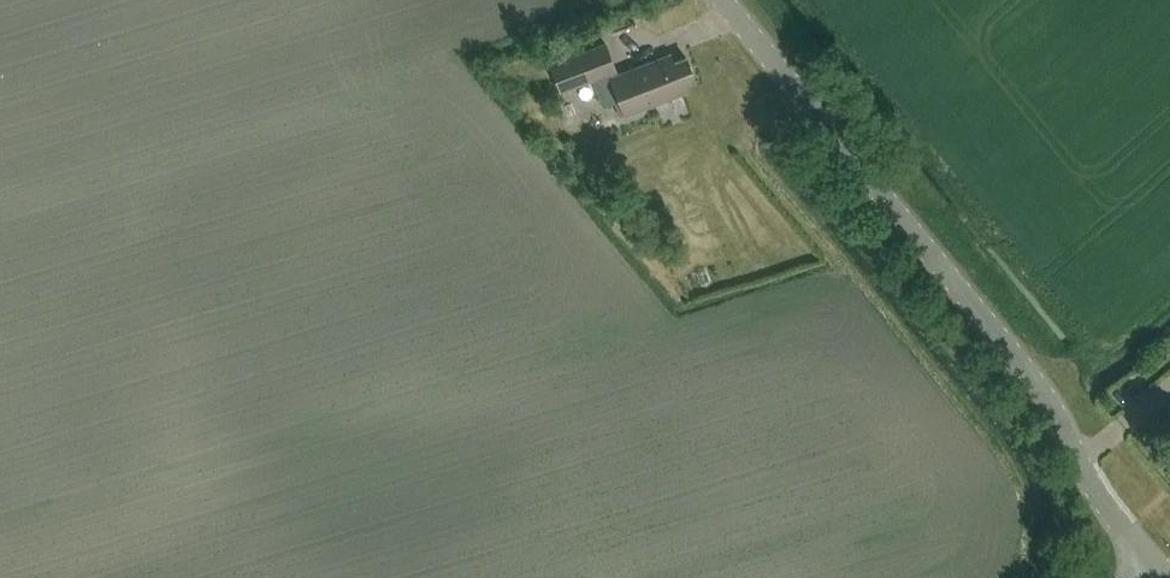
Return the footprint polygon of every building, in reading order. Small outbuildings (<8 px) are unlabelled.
[(670,55),(614,77),(612,73),(618,71),(606,41),(550,63),(561,93),(593,81),(603,108),(619,101),(625,116),(684,93),(681,85),(694,80),(685,58),(673,63),(670,55)]
